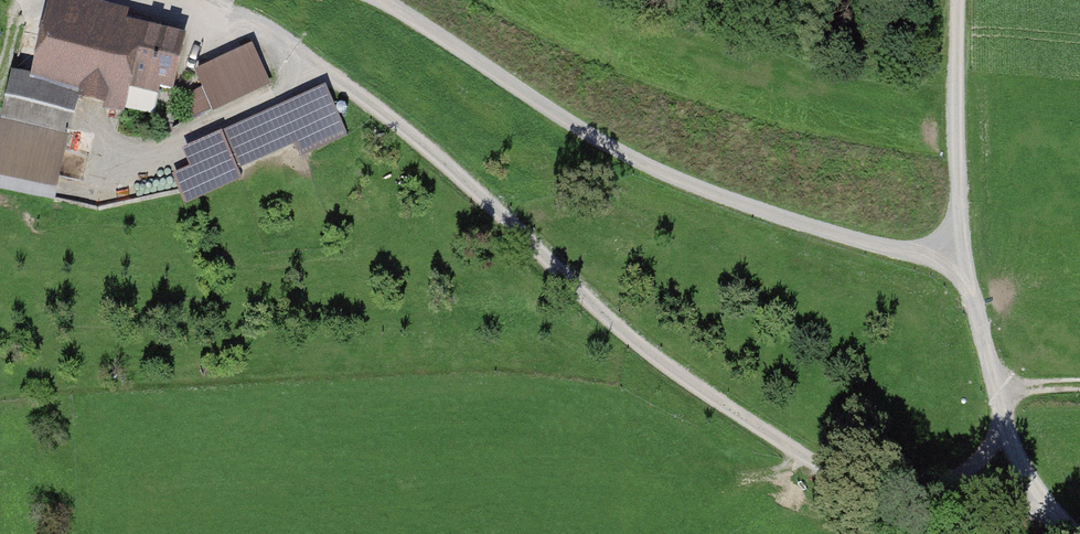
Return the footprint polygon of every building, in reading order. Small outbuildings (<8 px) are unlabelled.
[(85,0),(50,0),(29,81),(125,106),(129,89),(160,97),(162,88),(174,91),(188,36),(128,21),(130,11),(85,0)] [(252,44),(194,70),(211,109),(269,84),(252,44)] [(323,77),(225,126),(247,170),(345,121),(323,77)] [(56,201),(74,116),(5,102),(0,125),(0,189),(56,201)]
